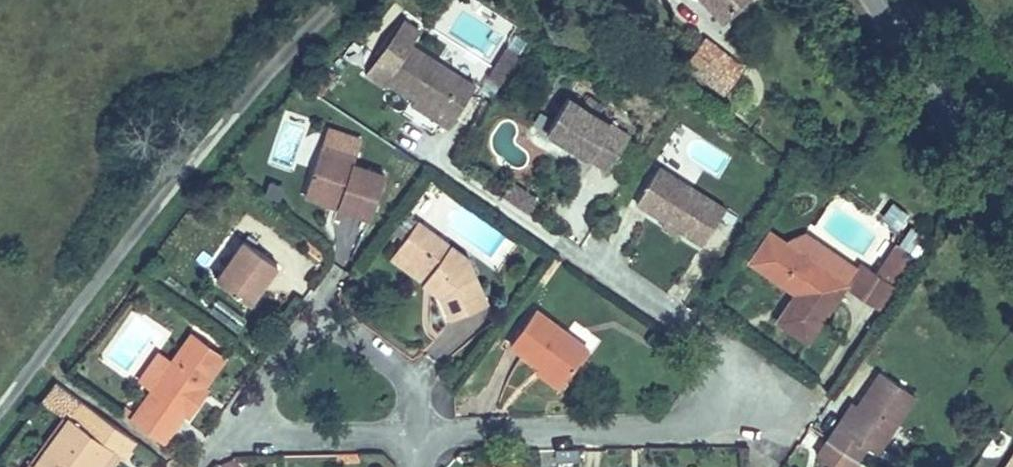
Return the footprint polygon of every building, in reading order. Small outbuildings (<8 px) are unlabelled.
[(715,27),(742,0),(688,0),(715,27)] [(737,79),(697,48),(680,69),(719,100),(737,79)] [(422,124),(436,133),(462,93),(398,50),(374,86),(403,105),(425,119),(422,124)] [(487,92),(507,62),(495,55),(483,74),(489,77),(482,89),(487,92)] [(482,89),(489,77),(483,74),(476,85),(482,89)] [(573,156),(600,173),(621,138),(560,101),(539,135),(573,156)] [(425,119),(403,105),(400,110),(409,116),(422,124),(425,119)] [(347,190),(342,205),(377,217),(393,169),(361,158),(364,150),(321,135),(307,177),(347,190)] [(659,225),(694,250),(719,215),(654,169),(629,204),(659,225)] [(347,190),(307,177),(302,192),(323,199),(342,205),(347,190)] [(899,229),(908,209),(889,200),(880,220),(899,229)] [(458,264),(386,212),(364,243),(382,252),(435,281),(419,302),(429,327),(477,315),(458,264)] [(241,229),(207,275),(249,305),(265,283),(282,260),(241,229)] [(840,291),(779,245),(763,233),(736,268),(768,292),(783,303),(765,327),(796,350),(838,294),(840,291)] [(840,291),(838,294),(877,322),(892,300),(879,291),(862,278),(853,272),(849,278),(798,239),(779,245),(840,291)] [(905,256),(888,244),(862,278),(879,291),(905,256)] [(435,281),(382,252),(374,264),(397,284),(419,302),(435,281)] [(580,356),(520,312),(491,349),(520,371),(553,395),(580,356)] [(229,360),(190,331),(168,361),(145,391),(126,418),(165,447),(186,420),(192,424),(203,410),(215,394),(207,388),(229,360)] [(132,381),(145,391),(168,361),(154,351),(132,381)] [(814,445),(845,466),(852,466),(860,458),(872,466),(914,408),(875,378),(855,404),(835,429),(829,426),(814,445)] [(63,402),(43,428),(13,466),(89,466),(96,458),(104,463),(120,445),(63,402)] [(807,466),(845,466),(814,445),(800,462),(807,466)] [(1012,450),(1001,465),(1003,466),(1012,466),(1012,450)]
